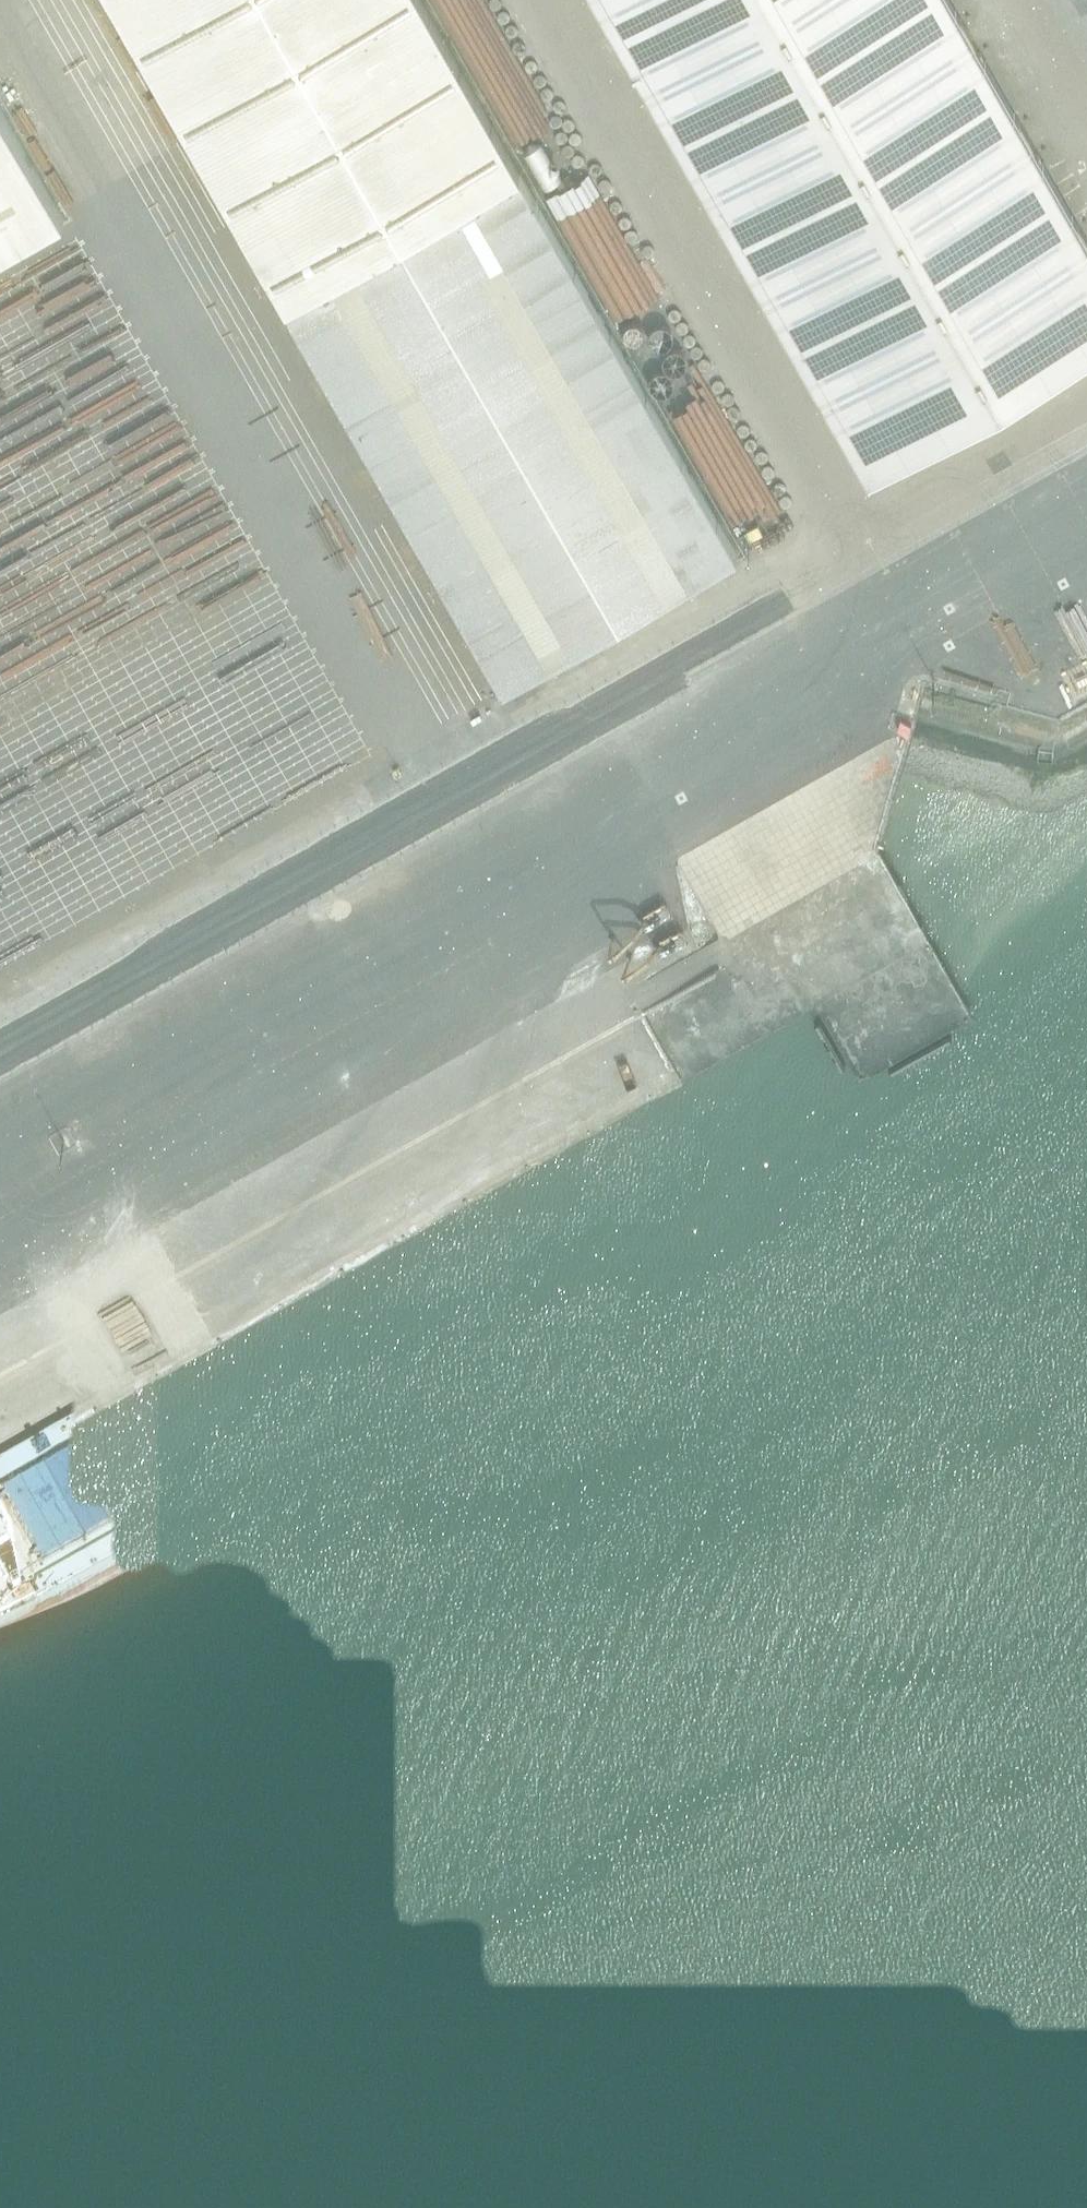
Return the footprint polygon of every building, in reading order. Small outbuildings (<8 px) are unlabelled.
[(732,551),(416,0),(108,0),(500,684),(732,551)] [(1086,354),(1086,242),(949,0),(597,0),(869,478),(1086,354)] [(62,218),(0,110),(0,254),(62,218)] [(349,771),(82,304),(0,351),(0,971),(349,771)]
